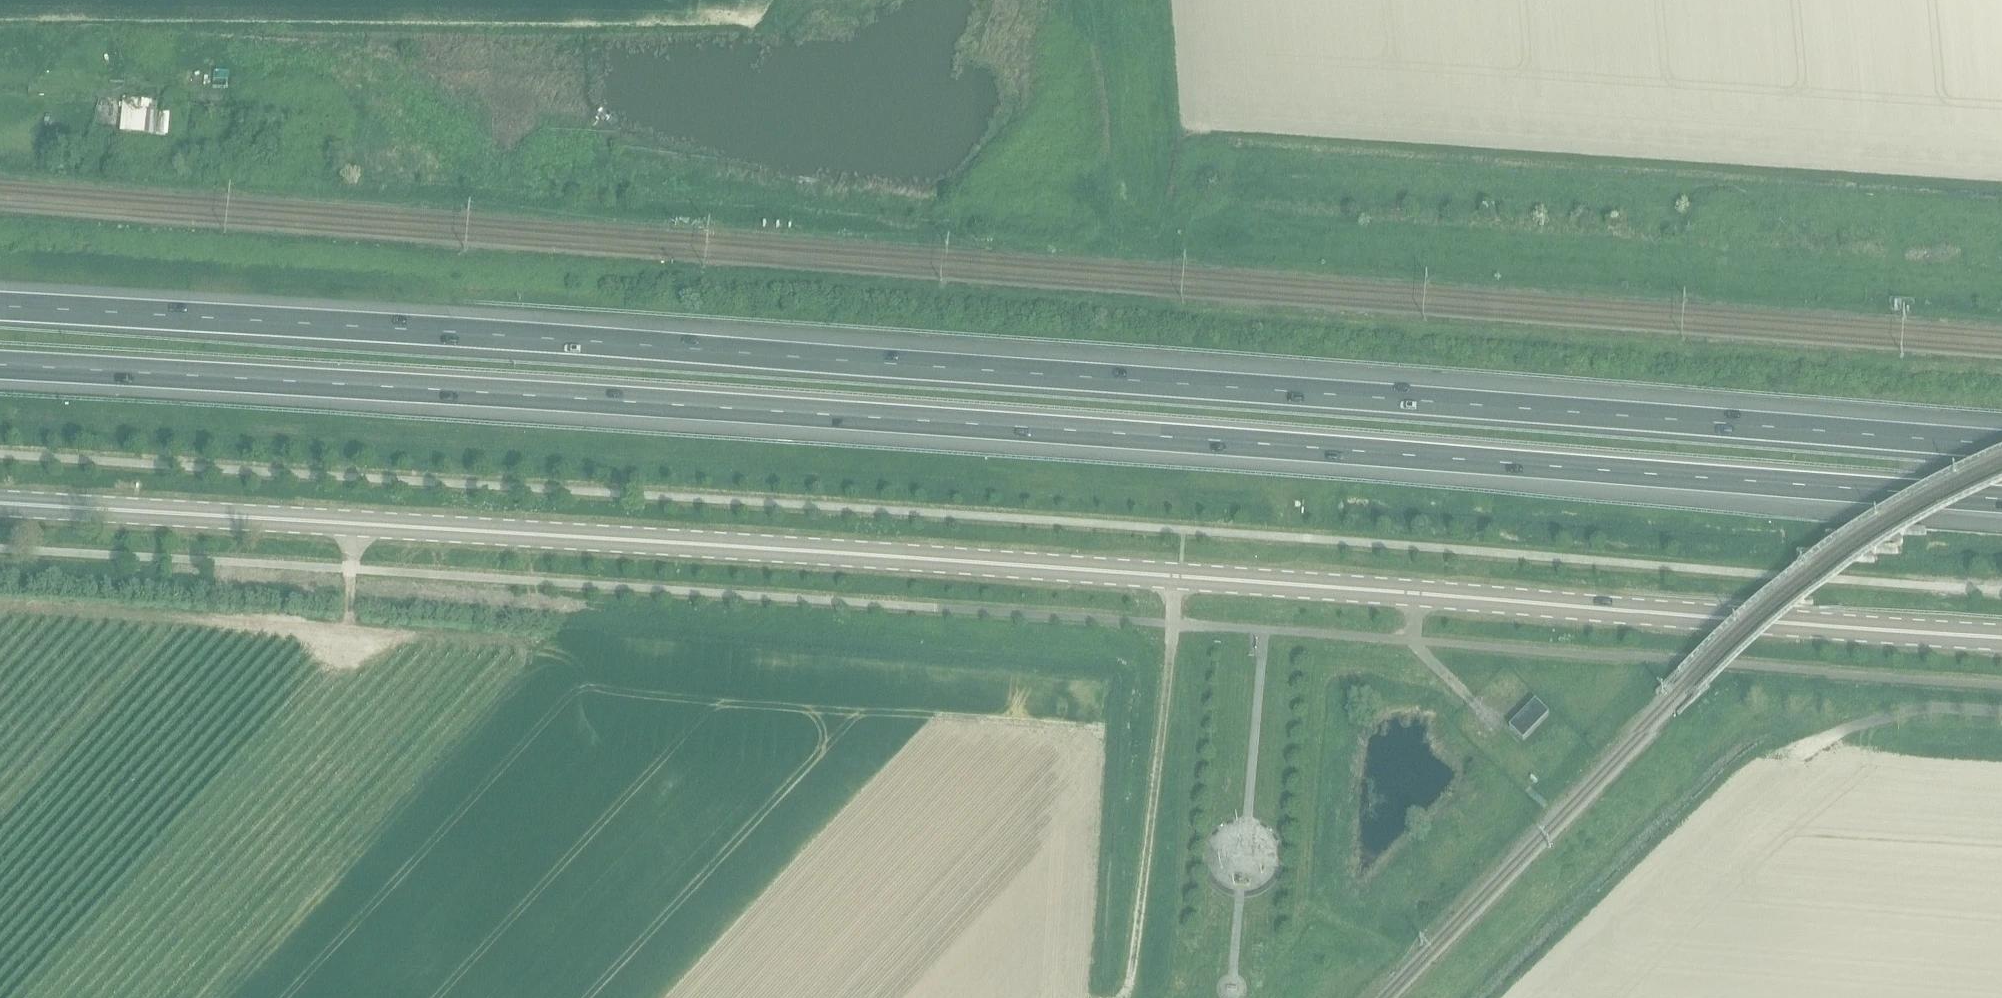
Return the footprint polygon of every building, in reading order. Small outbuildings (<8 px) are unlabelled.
[(122,96),(119,132),(147,134),(147,131),(166,133),(167,111),(149,110),(150,98),(122,96)] [(1523,741),(1549,714),(1536,702),(1535,701),(1534,702),(1509,727),(1523,741)]
